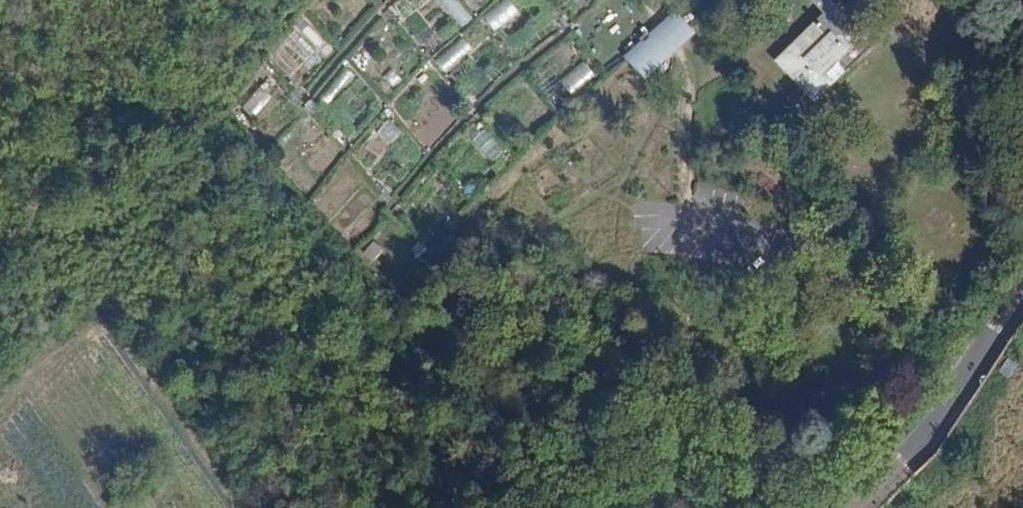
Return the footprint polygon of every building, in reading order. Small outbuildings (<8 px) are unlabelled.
[(474,17),(463,0),(456,0),(448,6),(462,25),(474,17)] [(508,0),(503,0),(483,15),(497,32),(520,15),(508,0)] [(825,13),(857,44),(892,9),(883,0),(812,0),(825,13)] [(675,11),(667,18),(689,42),(697,36),(675,11)] [(857,44),(825,13),(775,63),(807,95),(857,45),(857,44)] [(689,42),(667,18),(662,23),(656,28),(677,53),(681,49),(689,42)] [(677,53),(656,28),(650,33),(649,32),(645,36),(641,32),(637,36),(642,41),(625,56),(646,80),(677,53)] [(475,52),(466,40),(440,60),(449,72),(475,52)] [(359,79),(348,70),(323,98),(334,108),(359,79)] [(335,142),(326,131),(301,150),(310,161),(335,142)]
